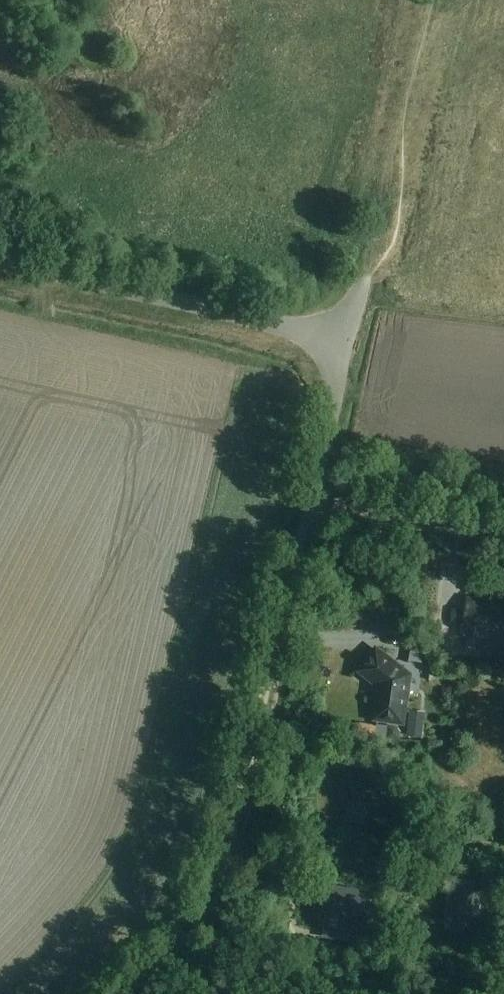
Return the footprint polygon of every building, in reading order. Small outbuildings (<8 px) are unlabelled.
[(503,603),(503,602),(468,597),(462,639),(488,643),(490,629),(500,631),(503,603)] [(423,663),(425,648),(427,637),(414,635),(412,646),(410,661),(423,663)] [(404,648),(405,639),(385,636),(384,645),(404,648)] [(379,652),(364,671),(382,686),(377,715),(400,718),(407,675),(379,652)] [(411,712),(408,738),(424,740),(427,714),(411,712)] [(395,772),(396,763),(378,761),(377,770),(395,772)] [(380,785),(381,782),(351,776),(346,801),(351,801),(369,804),(377,806),(377,802),(380,785)] [(392,787),(380,785),(377,802),(389,804),(392,787)] [(365,827),(369,804),(351,801),(347,824),(365,827)] [(467,919),(473,882),(452,878),(446,915),(467,919)] [(369,941),(371,920),(366,920),(366,916),(362,915),(365,890),(332,886),(328,915),(342,917),(338,939),(362,943),(363,940),(369,941)] [(462,954),(477,956),(478,947),(463,945),(462,954)]
